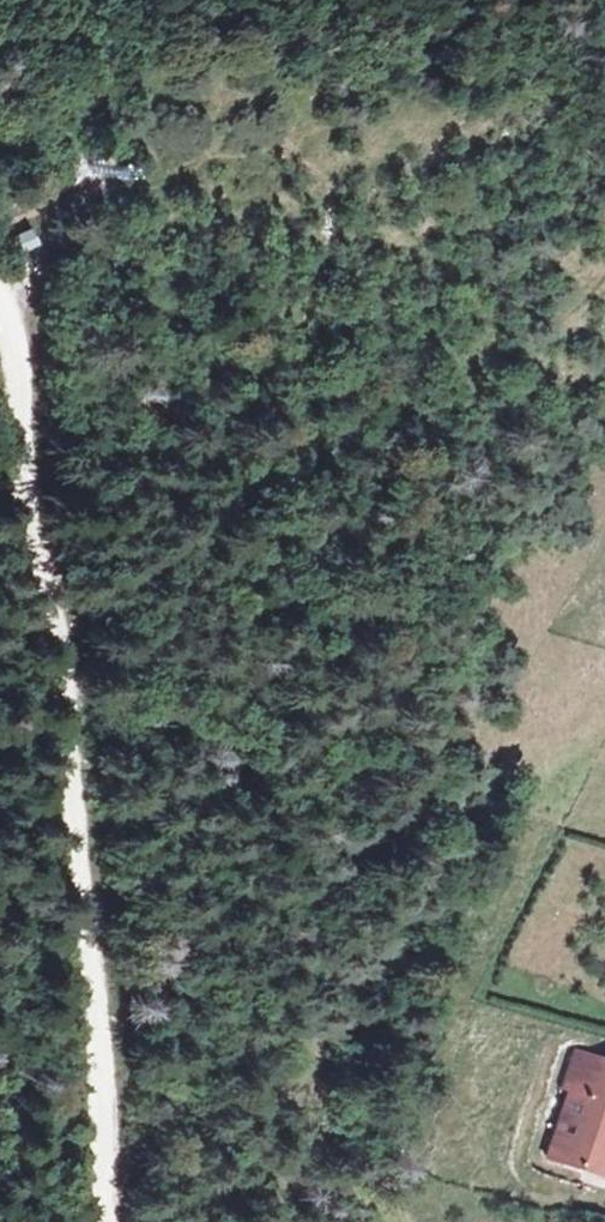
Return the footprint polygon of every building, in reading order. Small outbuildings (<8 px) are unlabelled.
[(37,215),(23,220),(28,233),(42,227),(37,215)] [(600,1169),(604,1154),(604,1095),(602,1094),(604,1084),(604,1061),(577,1052),(568,1082),(577,1084),(555,1154),(600,1169)]
